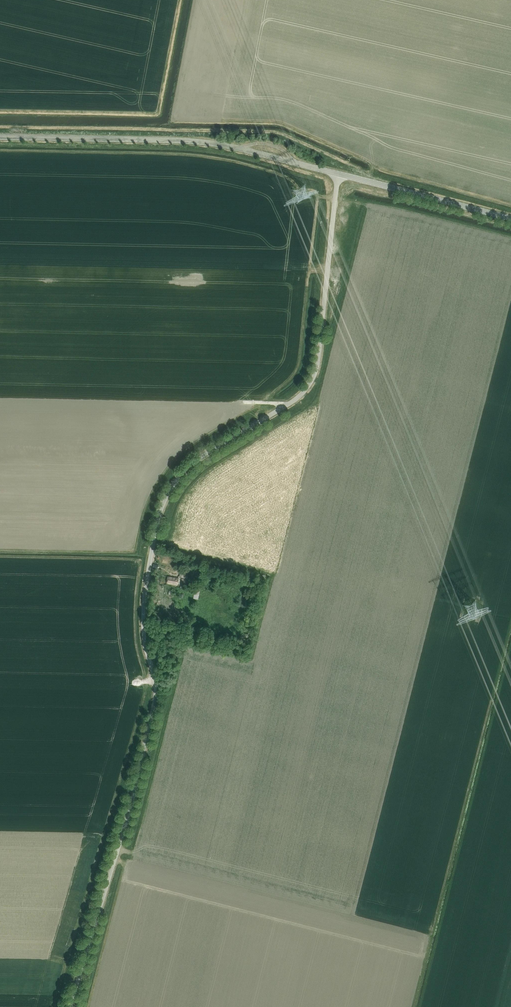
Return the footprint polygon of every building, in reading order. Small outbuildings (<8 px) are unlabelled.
[(167,584),(177,586),(178,579),(168,578),(167,584)] [(201,587),(197,586),(194,598),(201,599),(202,595),(200,594),(201,587)]
